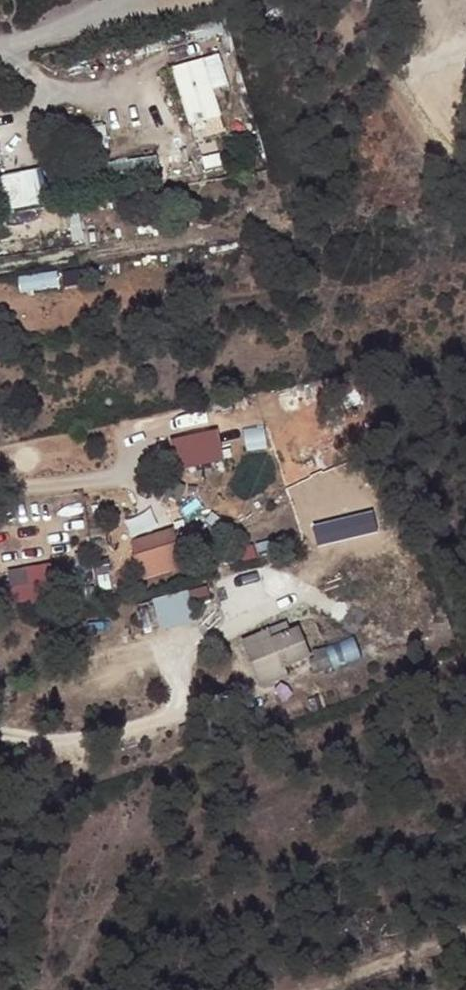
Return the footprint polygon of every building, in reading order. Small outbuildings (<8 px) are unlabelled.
[(219,57),(170,72),(188,133),(222,124),(213,96),(230,91),(219,57)] [(163,157),(116,159),(117,177),(163,175),(163,157)] [(12,207),(46,204),(43,169),(9,172),(12,207)] [(26,289),(64,283),(62,271),(24,277),(26,289)] [(221,427),(178,438),(186,471),(229,460),(221,427)] [(144,578),(181,572),(175,530),(137,536),(144,578)] [(42,564),(52,596),(61,593),(52,562),(42,564)] [(43,565),(13,567),(15,602),(46,600),(43,565)] [(192,591),(158,596),(163,629),(197,623),(192,591)] [(287,681),(283,670),(309,660),(297,630),(289,633),(285,625),(239,643),(258,692),(287,681)]
